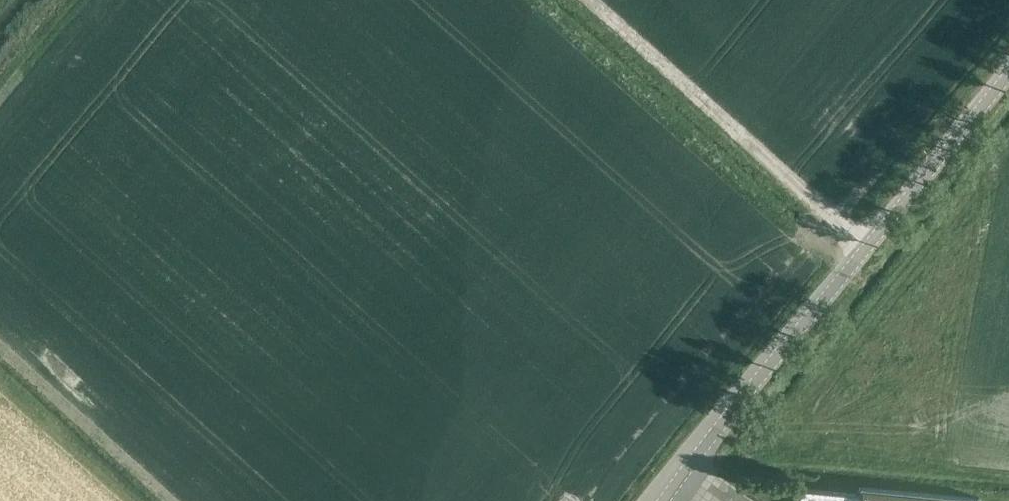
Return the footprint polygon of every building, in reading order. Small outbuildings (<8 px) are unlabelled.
[(802,500),(981,500),(981,498),(862,486),(862,490),(857,490),(857,493),(803,488),(802,500)]
